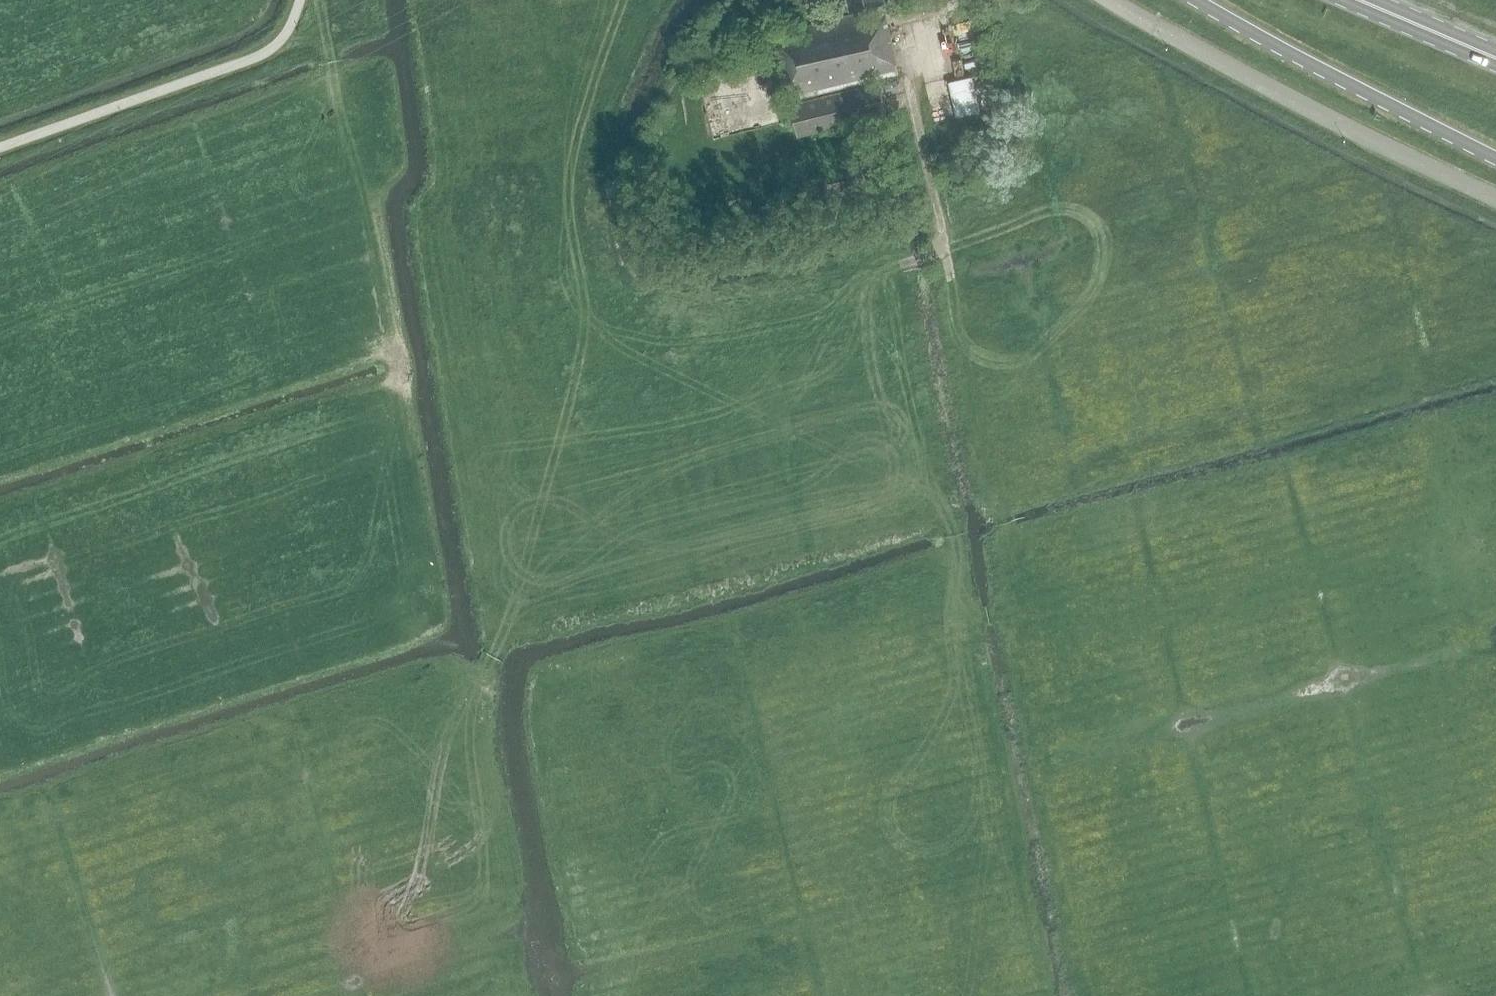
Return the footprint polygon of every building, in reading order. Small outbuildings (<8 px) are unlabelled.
[(885,1),(884,0),(845,0),(847,10),(885,1)] [(773,35),(789,100),(898,74),(882,8),(773,35)] [(945,79),(951,116),(976,113),(971,76),(945,79)] [(879,81),(790,103),(798,136),(887,114),(879,81)]
